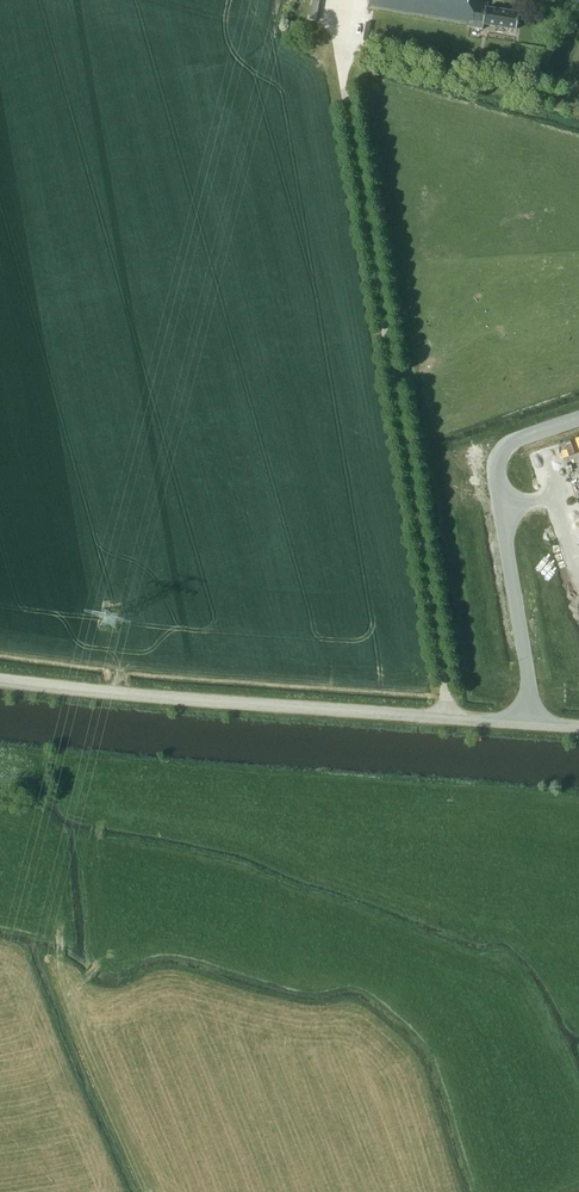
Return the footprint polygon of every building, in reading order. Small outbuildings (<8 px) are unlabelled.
[(309,19),(316,21),(320,0),(313,0),(309,19)] [(367,9),(482,29),(483,23),(516,29),(519,12),(486,7),(488,0),(368,0),(367,9)]
